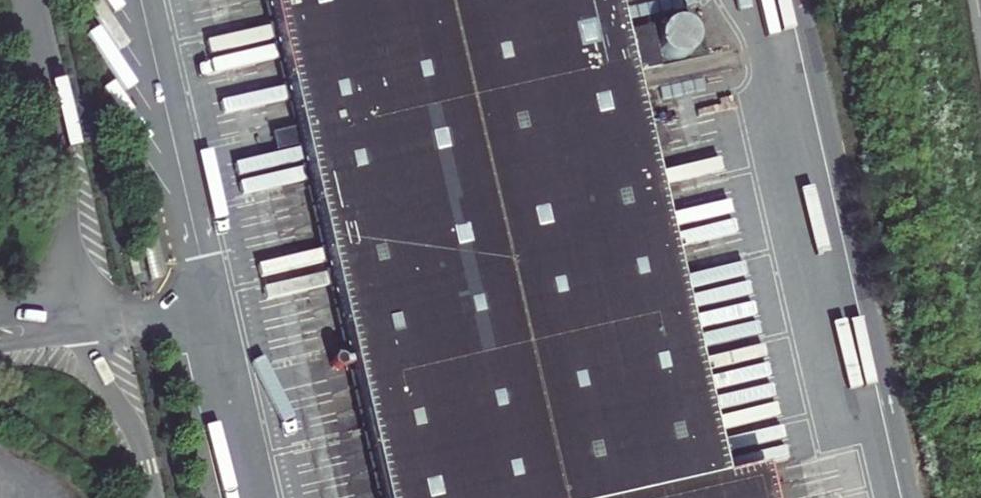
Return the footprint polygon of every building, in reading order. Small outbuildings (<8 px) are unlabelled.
[(285,129),(262,135),(268,153),(288,149),(373,497),(759,497),(754,473),(711,482),(620,78),(651,69),(638,27),(613,34),(605,0),(256,0),(285,129)]
